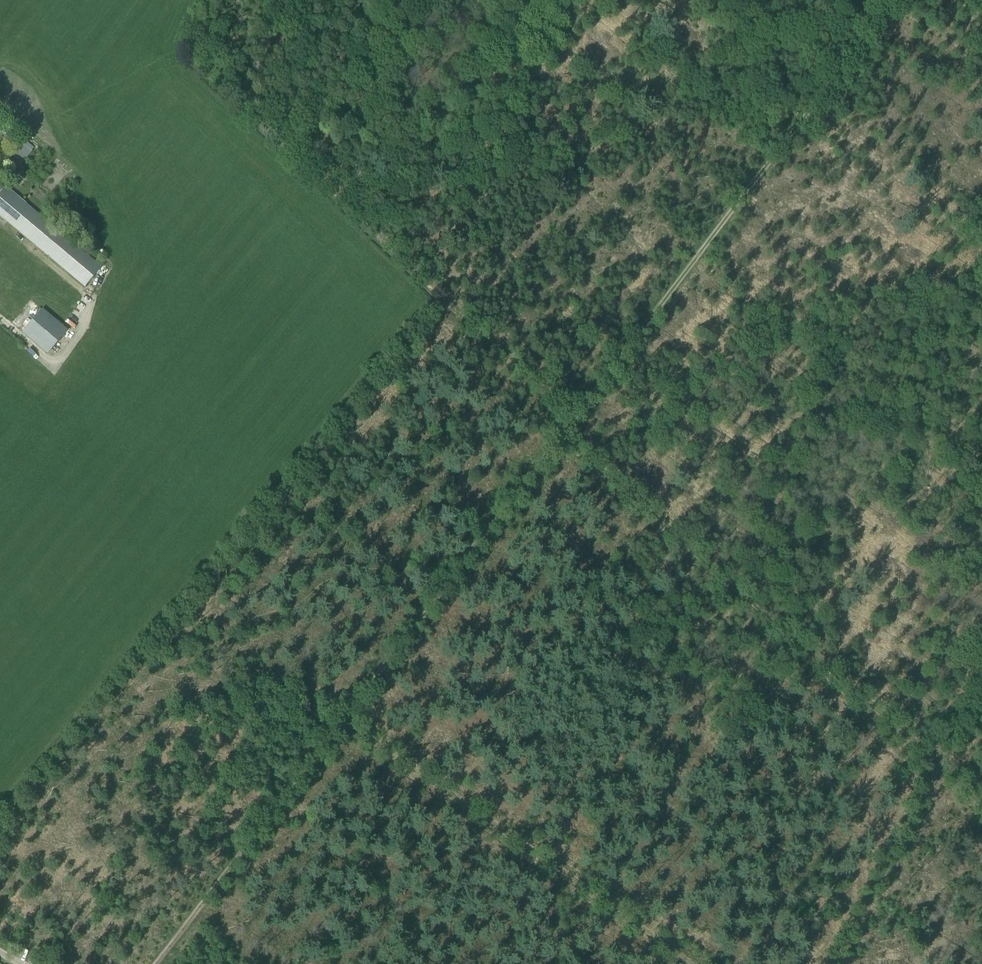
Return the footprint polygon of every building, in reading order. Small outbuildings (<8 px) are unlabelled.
[(32,102),(14,113),(16,118),(35,107),(32,102)] [(16,169),(34,148),(27,142),(25,144),(22,142),(12,155),(15,158),(10,164),(16,169)] [(84,287),(101,267),(6,187),(0,194),(0,216),(84,287)] [(42,308),(23,331),(49,353),(68,330),(62,325),(42,308)]
